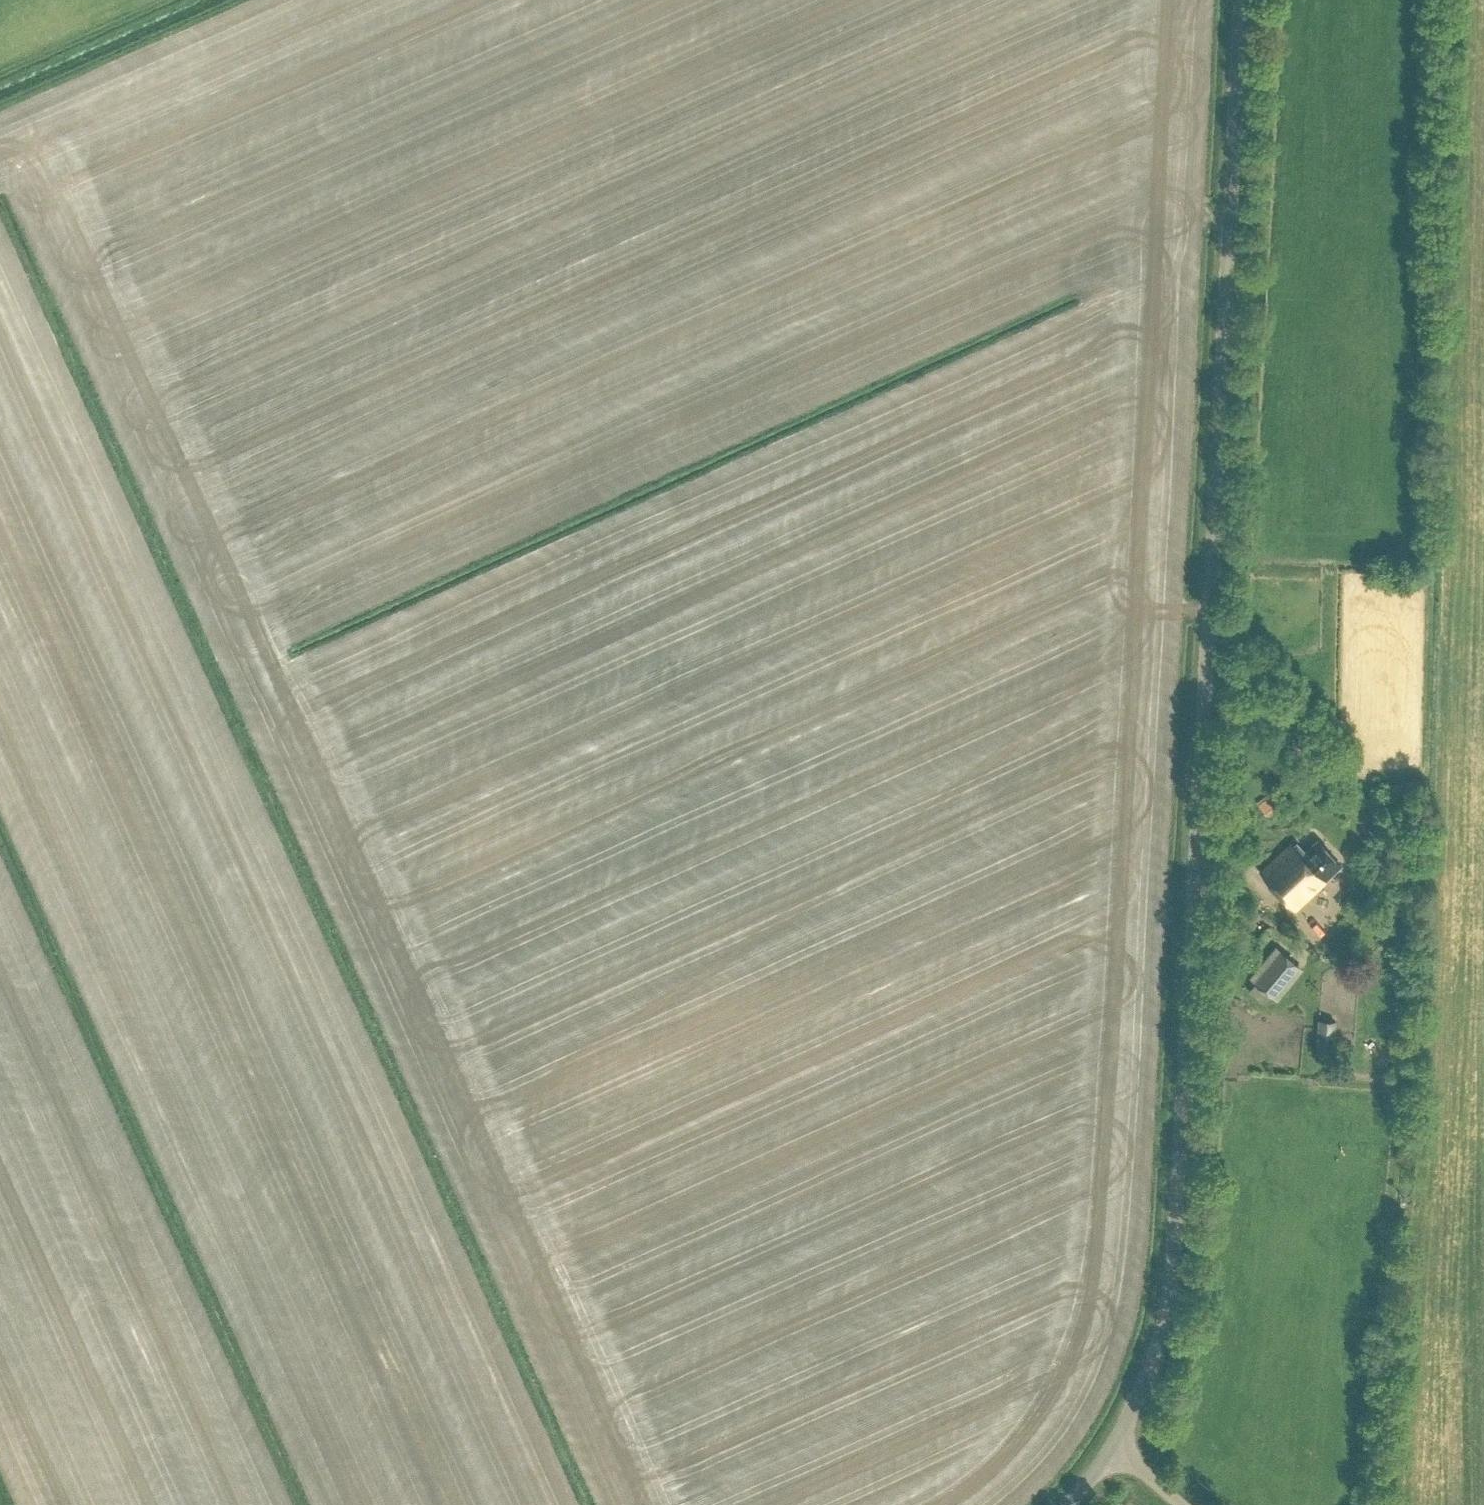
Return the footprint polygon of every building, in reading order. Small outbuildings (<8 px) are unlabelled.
[(1266,812),(1280,802),(1272,791),(1258,801),(1266,812)] [(1342,863),(1320,839),(1303,854),(1292,842),(1261,870),(1294,907),(1342,863)] [(1277,998),(1303,966),(1275,943),(1249,975),(1277,998)] [(1403,1029),(1411,1015),(1404,1010),(1395,1024),(1403,1029)] [(1333,1048),(1334,1033),(1317,1032),(1316,1047),(1333,1048)]
